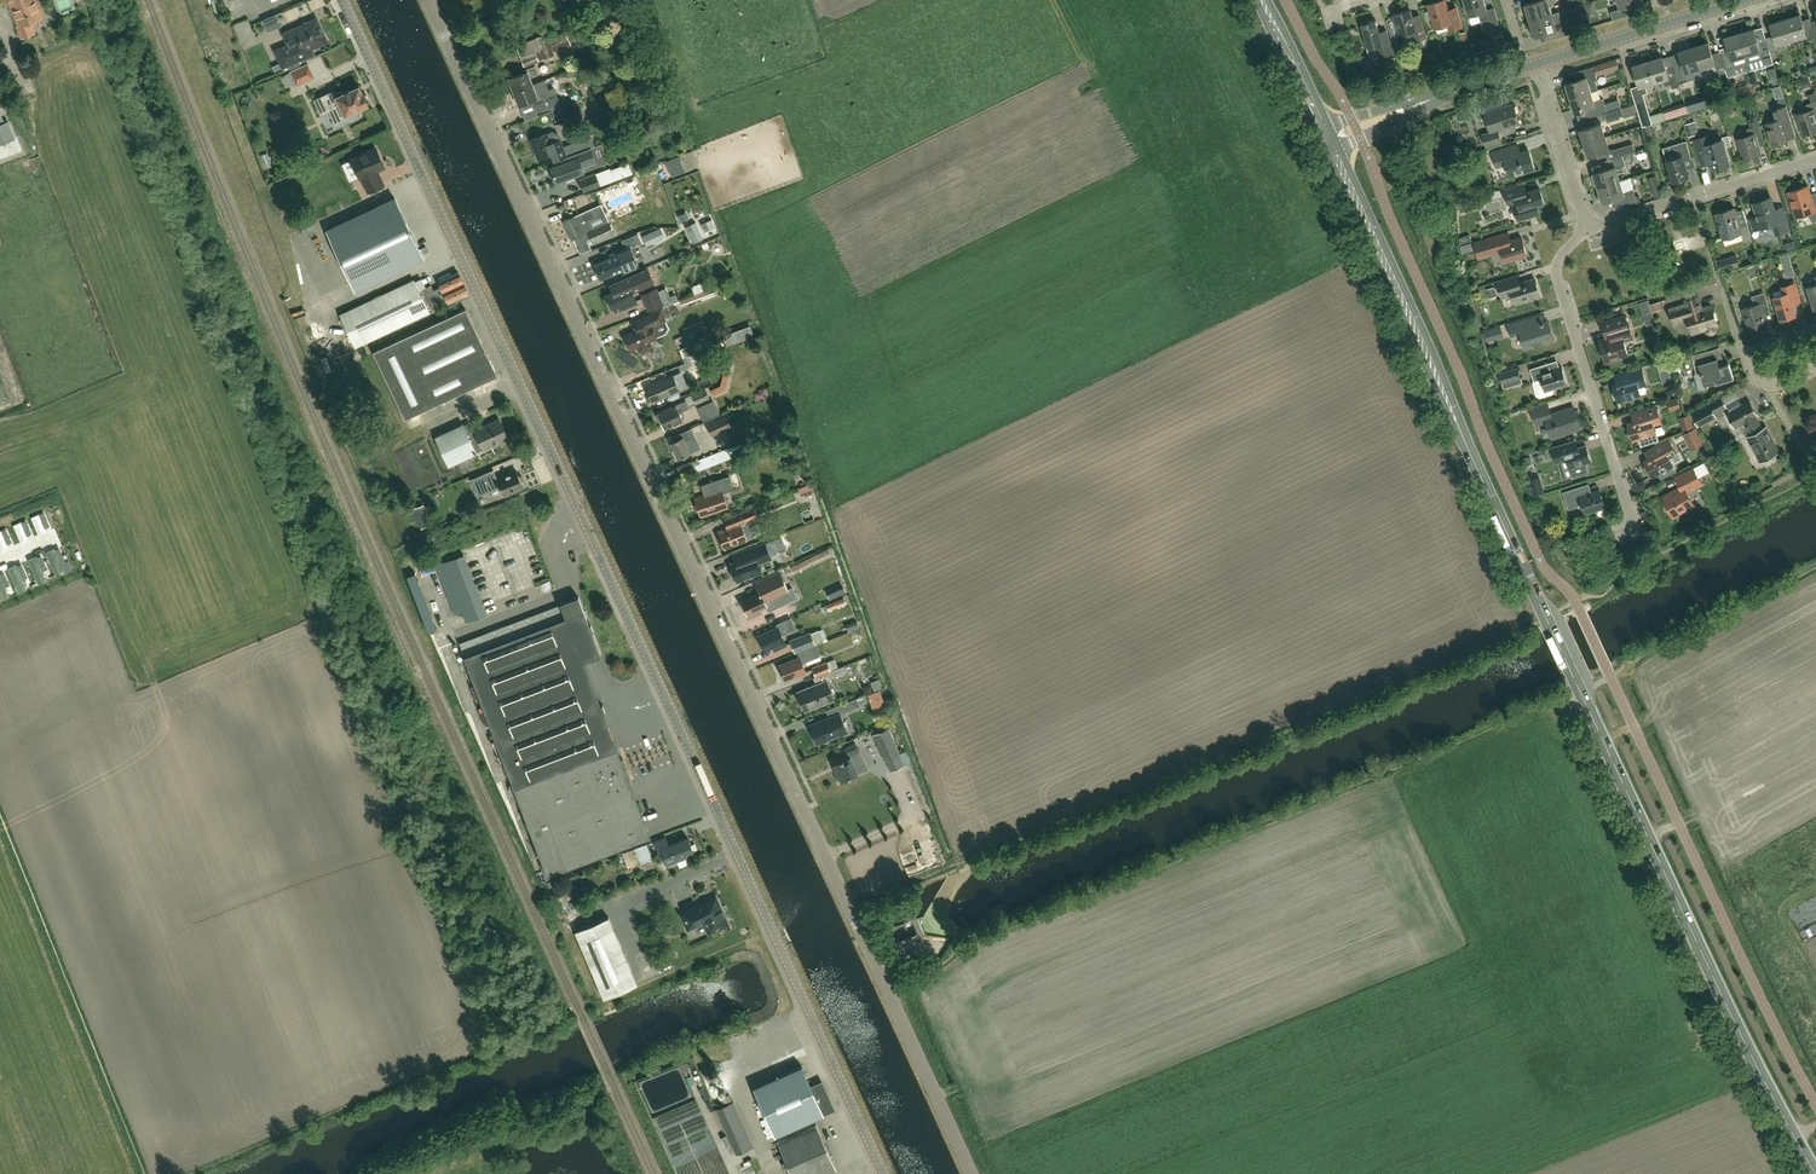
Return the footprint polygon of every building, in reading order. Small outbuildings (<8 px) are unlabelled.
[(37,0),(9,0),(20,26),(19,26),(23,38),(35,33),(30,22),(44,17),(37,0)] [(1432,18),(1435,28),(1447,24),(1449,30),(1461,26),(1455,7),(1447,10),(1444,0),(1440,0),(1427,4),(1429,11),(1425,12),(1427,19),(1432,18)] [(1498,24),(1493,10),(1487,12),(1483,0),(1463,0),(1468,15),(1478,12),(1483,28),(1498,24)] [(1524,4),(1529,21),(1551,14),(1549,7),(1555,1),(1554,0),(1538,0),(1524,4)] [(1620,8),(1610,11),(1613,20),(1630,14),(1628,7),(1642,2),(1641,0),(1617,0),(1620,8)] [(635,20),(629,4),(619,8),(624,24),(635,20)] [(1400,37),(1410,34),(1415,51),(1428,47),(1421,23),(1418,15),(1411,17),(1409,10),(1394,15),(1400,37)] [(1542,42),(1569,33),(1565,19),(1554,22),(1551,14),(1529,21),(1534,36),(1540,35),(1542,42)] [(1815,38),(1812,28),(1811,24),(1803,26),(1800,15),(1785,20),(1791,41),(1806,36),(1808,41),(1815,38)] [(1773,36),(1766,38),(1770,52),(1778,50),(1777,45),(1791,41),(1785,20),(1770,24),(1773,36)] [(282,69),(284,68),(286,71),(302,64),(300,60),(312,54),(310,49),(326,42),(317,21),(285,35),(289,42),(274,49),(282,69)] [(1385,31),(1378,33),(1375,21),(1361,25),(1368,48),(1375,46),(1378,58),(1392,53),(1385,31)] [(1770,53),(1770,52),(1766,38),(1767,42),(1759,44),(1754,29),(1739,34),(1746,56),(1753,54),(1755,60),(1771,56),(1770,53)] [(549,39),(547,34),(537,38),(531,40),(535,52),(537,51),(541,61),(545,59),(555,55),(554,52),(571,45),(570,44),(571,44),(566,32),(549,39)] [(1731,60),(1723,63),(1724,67),(1725,70),(1740,65),(1738,58),(1746,56),(1739,34),(1724,38),(1731,60)] [(1723,63),(1721,57),(1720,52),(1712,55),(1708,43),(1693,48),(1699,69),(1700,69),(1715,64),(1716,69),(1724,67),(1723,63)] [(1683,67),(1675,70),(1679,84),(1703,77),(1700,69),(1699,69),(1693,48),(1678,53),(1679,53),(1683,67)] [(535,52),(521,57),(525,67),(539,62),(535,52)] [(1662,57),(1647,62),(1654,83),(1662,80),(1664,87),(1670,85),(1672,89),(1680,87),(1679,84),(1675,70),(1674,65),(1665,68),(1662,57)] [(1617,59),(1593,67),(1576,72),(1578,80),(1566,84),(1570,98),(1591,92),(1588,83),(1597,80),(1596,76),(1620,69),(1617,59)] [(1645,85),(1654,83),(1647,62),(1632,67),(1638,86),(1641,95),(1644,94),(1647,93),(1645,85)] [(315,77),(308,63),(290,71),(297,86),(315,77)] [(509,78),(514,91),(533,84),(530,77),(538,73),(535,65),(521,71),(522,73),(509,78)] [(533,84),(514,91),(519,105),(532,100),(537,113),(551,108),(556,122),(566,118),(556,92),(553,87),(548,89),(545,80),(533,84)] [(335,90),(321,96),(329,111),(335,124),(350,117),(348,114),(368,104),(367,102),(370,101),(366,94),(364,95),(363,93),(359,86),(344,93),(343,91),(337,94),(335,90)] [(1591,92),(1570,98),(1575,114),(1576,113),(1588,110),(1590,117),(1604,113),(1621,108),(1619,99),(1604,104),(1603,99),(1594,102),(1591,92)] [(1809,94),(1812,102),(1806,104),(1808,111),(1796,114),(1803,136),(1815,132),(1815,92),(1809,94)] [(1789,138),(1796,136),(1784,97),(1780,98),(1778,103),(1779,109),(1774,110),(1777,121),(1766,124),(1773,145),(1790,140),(1789,138)] [(1663,112),(1650,116),(1645,99),(1635,102),(1643,127),(1645,126),(1653,124),(1666,120),(1663,112)] [(1498,131),(1520,124),(1514,104),(1485,113),(1490,133),(1482,135),(1486,146),(1502,142),(1498,131)] [(1691,104),(1669,110),(1671,118),(1693,112),(1691,104)] [(1621,108),(1604,113),(1606,121),(1623,116),(1621,108)] [(0,111),(0,144),(15,138),(8,121),(5,122),(0,111)] [(1584,143),(1605,137),(1601,123),(1596,125),(1595,121),(1588,124),(1589,127),(1580,130),(1584,143)] [(1657,136),(1655,131),(1654,126),(1653,124),(1645,126),(1649,138),(1657,136)] [(1757,141),(1764,139),(1759,126),(1747,130),(1749,136),(1737,139),(1743,160),(1761,155),(1757,141)] [(562,143),(559,134),(553,131),(532,139),(539,159),(552,154),(554,161),(559,159),(567,156),(595,145),(591,135),(563,146),(562,143)] [(1722,138),(1722,140),(1710,144),(1707,136),(1694,140),(1699,158),(1707,156),(1711,170),(1730,164),(1725,147),(1731,146),(1728,136),(1722,138)] [(1605,137),(1584,143),(1589,157),(1597,154),(1598,158),(1606,155),(1605,152),(1609,150),(1605,137)] [(1663,149),(1667,161),(1673,182),(1689,177),(1684,160),(1692,158),(1686,141),(1672,146),(1663,149)] [(1618,157),(1622,156),(1636,152),(1633,143),(1616,149),(1618,157)] [(352,160),(360,178),(362,177),(369,192),(384,185),(377,170),(385,167),(376,148),(352,160)] [(581,151),(567,156),(560,159),(561,163),(551,167),(557,182),(584,171),(582,167),(595,162),(590,148),(583,150),(581,151)] [(1509,176),(1533,168),(1528,151),(1511,156),(1508,148),(1492,153),(1496,168),(1506,165),(1509,176)] [(693,150),(692,151),(665,161),(672,177),(699,166),(693,150)] [(1597,187),(1598,187),(1598,188),(1619,181),(1617,174),(1627,171),(1622,156),(1618,157),(1605,161),(1608,169),(1593,173),(1594,174),(1593,174),(1592,176),(1595,186),(1597,187)] [(40,160),(21,165),(24,174),(43,169),(40,160)] [(610,168),(596,173),(580,179),(585,192),(633,173),(629,162),(611,169),(610,168)] [(1619,181),(1598,188),(1603,203),(1616,199),(1619,206),(1633,202),(1634,206),(1642,203),(1640,195),(1635,196),(1629,178),(1619,181)] [(1539,214),(1537,205),(1544,203),(1539,189),(1527,192),(1525,184),(1519,186),(1503,191),(1507,204),(1517,201),(1519,209),(1514,210),(1518,220),(1539,214)] [(1789,192),(1797,218),(1810,214),(1812,222),(1815,221),(1815,198),(1812,199),(1811,194),(1808,186),(1789,192)] [(1652,191),(1654,197),(1661,195),(1659,189),(1652,191)] [(397,196),(328,229),(356,289),(425,257),(397,196)] [(1777,236),(1790,231),(1786,216),(1777,218),(1771,198),(1754,203),(1759,217),(1751,219),(1754,230),(1764,227),(1773,224),(1777,236)] [(1460,213),(1467,211),(1465,201),(1457,204),(1460,213)] [(576,246),(577,245),(588,240),(592,239),(593,242),(613,233),(600,204),(597,205),(591,208),(585,211),(564,221),(572,239),(573,239),(576,246)] [(1745,243),(1753,241),(1747,224),(1740,226),(1734,209),(1716,215),(1723,239),(1742,234),(1745,243)] [(711,219),(701,224),(705,232),(715,228),(711,219)] [(693,243),(703,239),(695,220),(685,225),(693,243)] [(653,230),(642,235),(647,246),(654,243),(666,238),(663,232),(660,227),(653,230)] [(610,255),(612,258),(595,265),(600,279),(619,271),(621,275),(638,268),(629,248),(641,243),(638,234),(622,240),(625,248),(610,255)] [(1471,234),(1463,236),(1465,243),(1473,240),(1471,234)] [(1479,259),(1501,252),(1505,263),(1527,256),(1521,237),(1506,242),(1503,234),(1474,242),(1479,259)] [(1788,254),(1780,256),(1782,263),(1790,261),(1788,254)] [(1738,266),(1736,257),(1719,262),(1722,271),(1738,266)] [(1747,267),(1750,279),(1758,276),(1755,265),(1747,267)] [(638,302),(633,291),(653,282),(651,277),(648,269),(610,285),(613,293),(607,295),(612,308),(619,305),(620,309),(638,302)] [(424,288),(430,299),(464,283),(459,272),(439,281),(442,287),(434,290),(431,285),(427,287),(422,278),(415,281),(420,290),(424,288)] [(1515,304),(1540,297),(1534,278),(1519,283),(1517,276),(1497,281),(1502,297),(1512,295),(1515,304)] [(430,312),(420,290),(415,281),(414,279),(381,295),(381,294),(373,298),(373,299),(340,314),(355,347),(430,312)] [(469,294),(464,283),(430,299),(435,310),(441,307),(439,301),(447,298),(449,303),(469,294)] [(1784,294),(1774,297),(1781,320),(1796,315),(1793,304),(1801,301),(1800,297),(1796,284),(1782,288),(1784,294)] [(1808,287),(1815,309),(1815,284),(1808,287)] [(713,288),(692,295),(681,300),(682,302),(683,306),(689,303),(692,305),(695,303),(696,301),(701,299),(702,300),(716,295),(713,288)] [(645,296),(651,310),(664,304),(658,290),(645,296)] [(1763,311),(1770,309),(1765,293),(1752,297),(1755,305),(1743,309),(1749,330),(1767,324),(1763,311)] [(1686,301),(1687,305),(1669,311),(1674,324),(1688,320),(1692,333),(1704,329),(1704,332),(1707,334),(1711,335),(1715,333),(1718,331),(1718,328),(1717,325),(1712,307),(1701,310),(1697,297),(1686,301)] [(1649,300),(1639,303),(1642,313),(1643,313),(1652,310),(1650,304),(1649,300)] [(631,349),(638,346),(640,350),(644,351),(649,349),(651,345),(649,341),(657,337),(652,326),(665,320),(664,316),(677,311),(678,308),(677,305),(673,304),(660,309),(632,322),(635,330),(624,335),(627,342),(626,344),(628,348),(631,349)] [(498,376),(482,342),(466,309),(374,352),(405,419),(498,376)] [(1628,323),(1626,314),(1600,322),(1606,340),(1599,342),(1606,364),(1619,360),(1619,357),(1628,355),(1624,342),(1633,339),(1628,323)] [(1525,348),(1553,340),(1547,321),(1531,327),(1528,319),(1508,325),(1512,337),(1521,334),(1525,348)] [(736,330),(722,335),(726,346),(754,336),(750,325),(736,330)] [(1500,328),(1485,332),(1488,340),(1503,336),(1500,328)] [(1715,386),(1734,380),(1729,364),(1720,367),(1718,358),(1712,360),(1709,351),(1691,357),(1696,374),(1701,373),(1703,380),(1712,378),(1715,386)] [(1682,366),(1679,354),(1668,357),(1668,358),(1671,369),(1682,366)] [(1666,361),(1657,363),(1659,370),(1668,367),(1666,361)] [(721,385),(711,390),(714,396),(727,391),(733,365),(726,363),(721,385)] [(1555,392),(1554,389),(1567,385),(1562,368),(1547,372),(1545,365),(1530,370),(1533,382),(1533,384),(1536,396),(1538,397),(1541,398),(1552,395),(1555,392)] [(1520,378),(1518,369),(1500,375),(1502,384),(1520,378)] [(1615,378),(1618,385),(1613,387),(1618,402),(1641,395),(1638,387),(1647,385),(1642,370),(1615,378)] [(652,400),(679,389),(673,375),(646,386),(652,400)] [(692,394),(696,404),(710,398),(706,388),(692,394)] [(1678,397),(1667,400),(1670,411),(1681,408),(1678,397)] [(1717,417),(1715,414),(1728,407),(1722,397),(1692,413),(1699,427),(1717,417)] [(689,407),(686,399),(657,413),(664,428),(682,419),(679,412),(689,408),(689,407)] [(1751,434),(1762,428),(1756,416),(1757,415),(1750,402),(1728,413),(1735,427),(1745,422),(1751,434)] [(1551,438),(1581,429),(1574,408),(1551,415),(1548,405),(1532,410),(1536,425),(1546,422),(1551,438)] [(1633,440),(1639,438),(1641,447),(1659,440),(1657,433),(1656,433),(1653,425),(1661,423),(1656,408),(1642,413),(1632,416),(1635,422),(1628,425),(1633,440)] [(713,421),(718,433),(732,427),(726,415),(713,421)] [(462,424),(436,437),(449,465),(476,453),(477,452),(476,451),(483,448),(484,449),(508,438),(500,419),(475,431),(468,435),(464,425),(463,424),(462,424)] [(1762,428),(1751,434),(1751,435),(1748,437),(1761,461),(1779,452),(1766,427),(1763,428),(1762,428)] [(695,437),(691,428),(680,433),(673,436),(675,440),(671,442),(678,458),(690,453),(685,441),(695,437)] [(1555,448),(1546,451),(1547,453),(1548,457),(1554,456),(1556,464),(1567,461),(1572,477),(1588,473),(1585,463),(1591,462),(1586,446),(1579,448),(1577,441),(1570,443),(1555,448)] [(1649,459),(1644,462),(1652,477),(1658,474),(1661,479),(1677,471),(1674,466),(1673,464),(1670,458),(1677,455),(1670,441),(1656,448),(1646,453),(1649,459)] [(742,443),(727,449),(727,448),(720,450),(694,461),(698,470),(731,457),(730,454),(744,449),(742,443)] [(493,469),(471,478),(475,489),(486,484),(489,491),(500,486),(500,488),(503,494),(505,494),(506,495),(510,493),(510,492),(524,486),(523,485),(525,484),(522,476),(520,477),(517,471),(505,476),(504,475),(497,478),(493,469)] [(1687,492),(1702,485),(1694,469),(1676,478),(1681,488),(1663,497),(1674,518),(1695,507),(1687,492)] [(714,491),(694,498),(701,517),(727,508),(722,492),(733,488),(728,476),(728,475),(710,481),(714,491)] [(1544,492),(1539,477),(1531,480),(1535,495),(1544,492)] [(1585,514),(1606,507),(1600,490),(1586,494),(1584,485),(1563,492),(1569,509),(1583,505),(1585,514)] [(724,548),(746,540),(739,524),(756,517),(752,509),(724,520),(727,528),(718,532),(724,548)] [(40,514),(31,517),(38,533),(46,530),(40,514)] [(22,521),(13,525),(20,541),(28,537),(22,521)] [(0,531),(0,549),(8,546),(2,530),(0,531)] [(760,572),(757,564),(771,559),(765,543),(746,550),(748,557),(730,563),(731,566),(729,569),(733,580),(736,580),(736,581),(760,572)] [(828,548),(820,552),(791,566),(794,572),(823,557),(831,553),(828,548)] [(55,549),(46,552),(56,575),(59,575),(62,573),(64,572),(55,549)] [(464,553),(443,561),(466,621),(487,613),(464,553)] [(37,556),(28,560),(38,583),(41,582),(44,581),(46,579),(37,556)] [(17,565),(8,569),(18,591),(21,591),(24,589),(26,588),(17,565)] [(785,602),(782,595),(789,592),(783,581),(779,572),(755,583),(759,592),(741,600),(748,614),(759,609),(761,611),(764,609),(764,607),(766,606),(768,610),(785,602)] [(3,599),(6,597),(8,596),(0,576),(0,599),(3,599)] [(562,603),(459,642),(547,875),(650,836),(584,662),(601,655),(578,595),(561,601),(562,603)] [(846,603),(844,597),(822,607),(824,612),(846,603)] [(776,649),(786,645),(781,633),(785,631),(782,624),(757,636),(764,651),(774,646),(776,649)] [(795,653),(797,652),(815,645),(816,645),(816,644),(824,641),(820,631),(819,630),(811,633),(810,631),(790,640),(795,653)] [(815,645),(797,652),(799,657),(779,665),(785,680),(805,672),(802,662),(819,655),(815,645)] [(812,667),(816,677),(837,668),(834,660),(827,662),(827,661),(812,667)] [(837,668),(816,677),(814,678),(816,684),(798,691),(806,710),(833,699),(825,681),(847,673),(844,666),(837,668)] [(841,704),(844,712),(860,706),(857,698),(841,704)] [(811,724),(813,729),(819,743),(846,732),(838,713),(816,722),(811,724)] [(889,727),(873,734),(885,760),(886,760),(891,771),(904,765),(911,762),(905,750),(900,752),(889,727)] [(838,779),(840,779),(841,781),(857,773),(858,772),(853,761),(862,757),(860,753),(855,743),(855,742),(845,747),(849,756),(848,757),(847,755),(841,758),(842,760),(833,764),(837,772),(835,773),(838,779)] [(666,860),(669,867),(678,863),(677,860),(694,852),(688,837),(670,845),(670,846),(662,849),(658,851),(663,862),(666,860)] [(622,854),(628,869),(642,863),(645,870),(656,865),(653,859),(654,858),(648,843),(622,854)] [(709,933),(728,924),(716,897),(681,913),(688,929),(704,922),(709,933)] [(637,984),(609,917),(575,931),(604,998),(637,984)] [(806,1058),(752,1083),(775,1136),(838,1108),(828,1088),(821,1091),(806,1058)] [(724,1103),(732,1100),(729,1094),(721,1098),(724,1103)] [(733,1100),(721,1106),(741,1150),(753,1145),(733,1100)] [(816,1125),(777,1142),(792,1173),(826,1173),(836,1169),(816,1125)]
